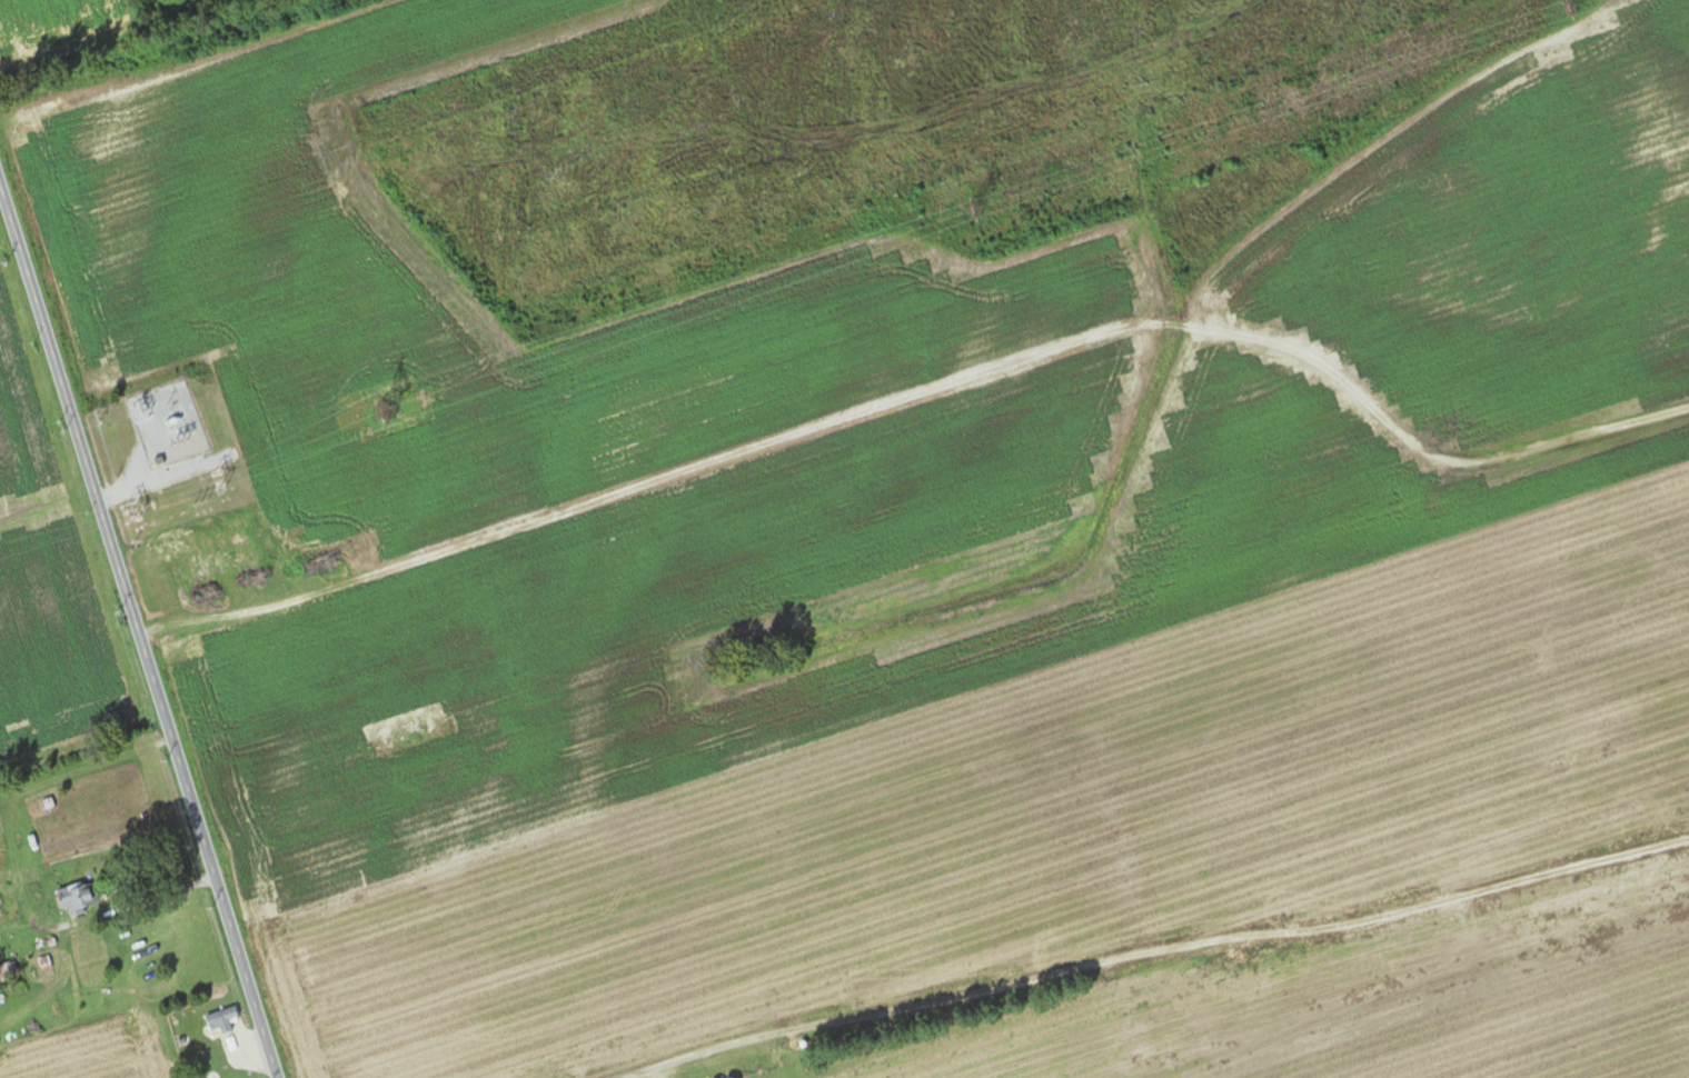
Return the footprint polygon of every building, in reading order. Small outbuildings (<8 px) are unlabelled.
[(83,916),(82,904),(91,904),(90,889),(60,891),(62,918),(83,916)] [(204,1017),(210,1036),(228,1030),(226,1025),(236,1021),(232,1008),(204,1017)]
